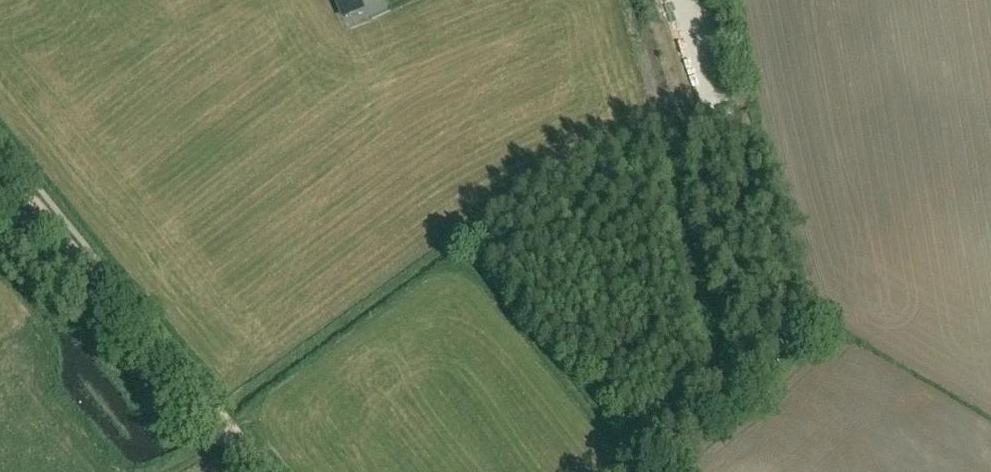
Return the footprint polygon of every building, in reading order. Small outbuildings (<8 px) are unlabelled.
[(346,26),(367,17),(361,0),(336,0),(346,26)]
